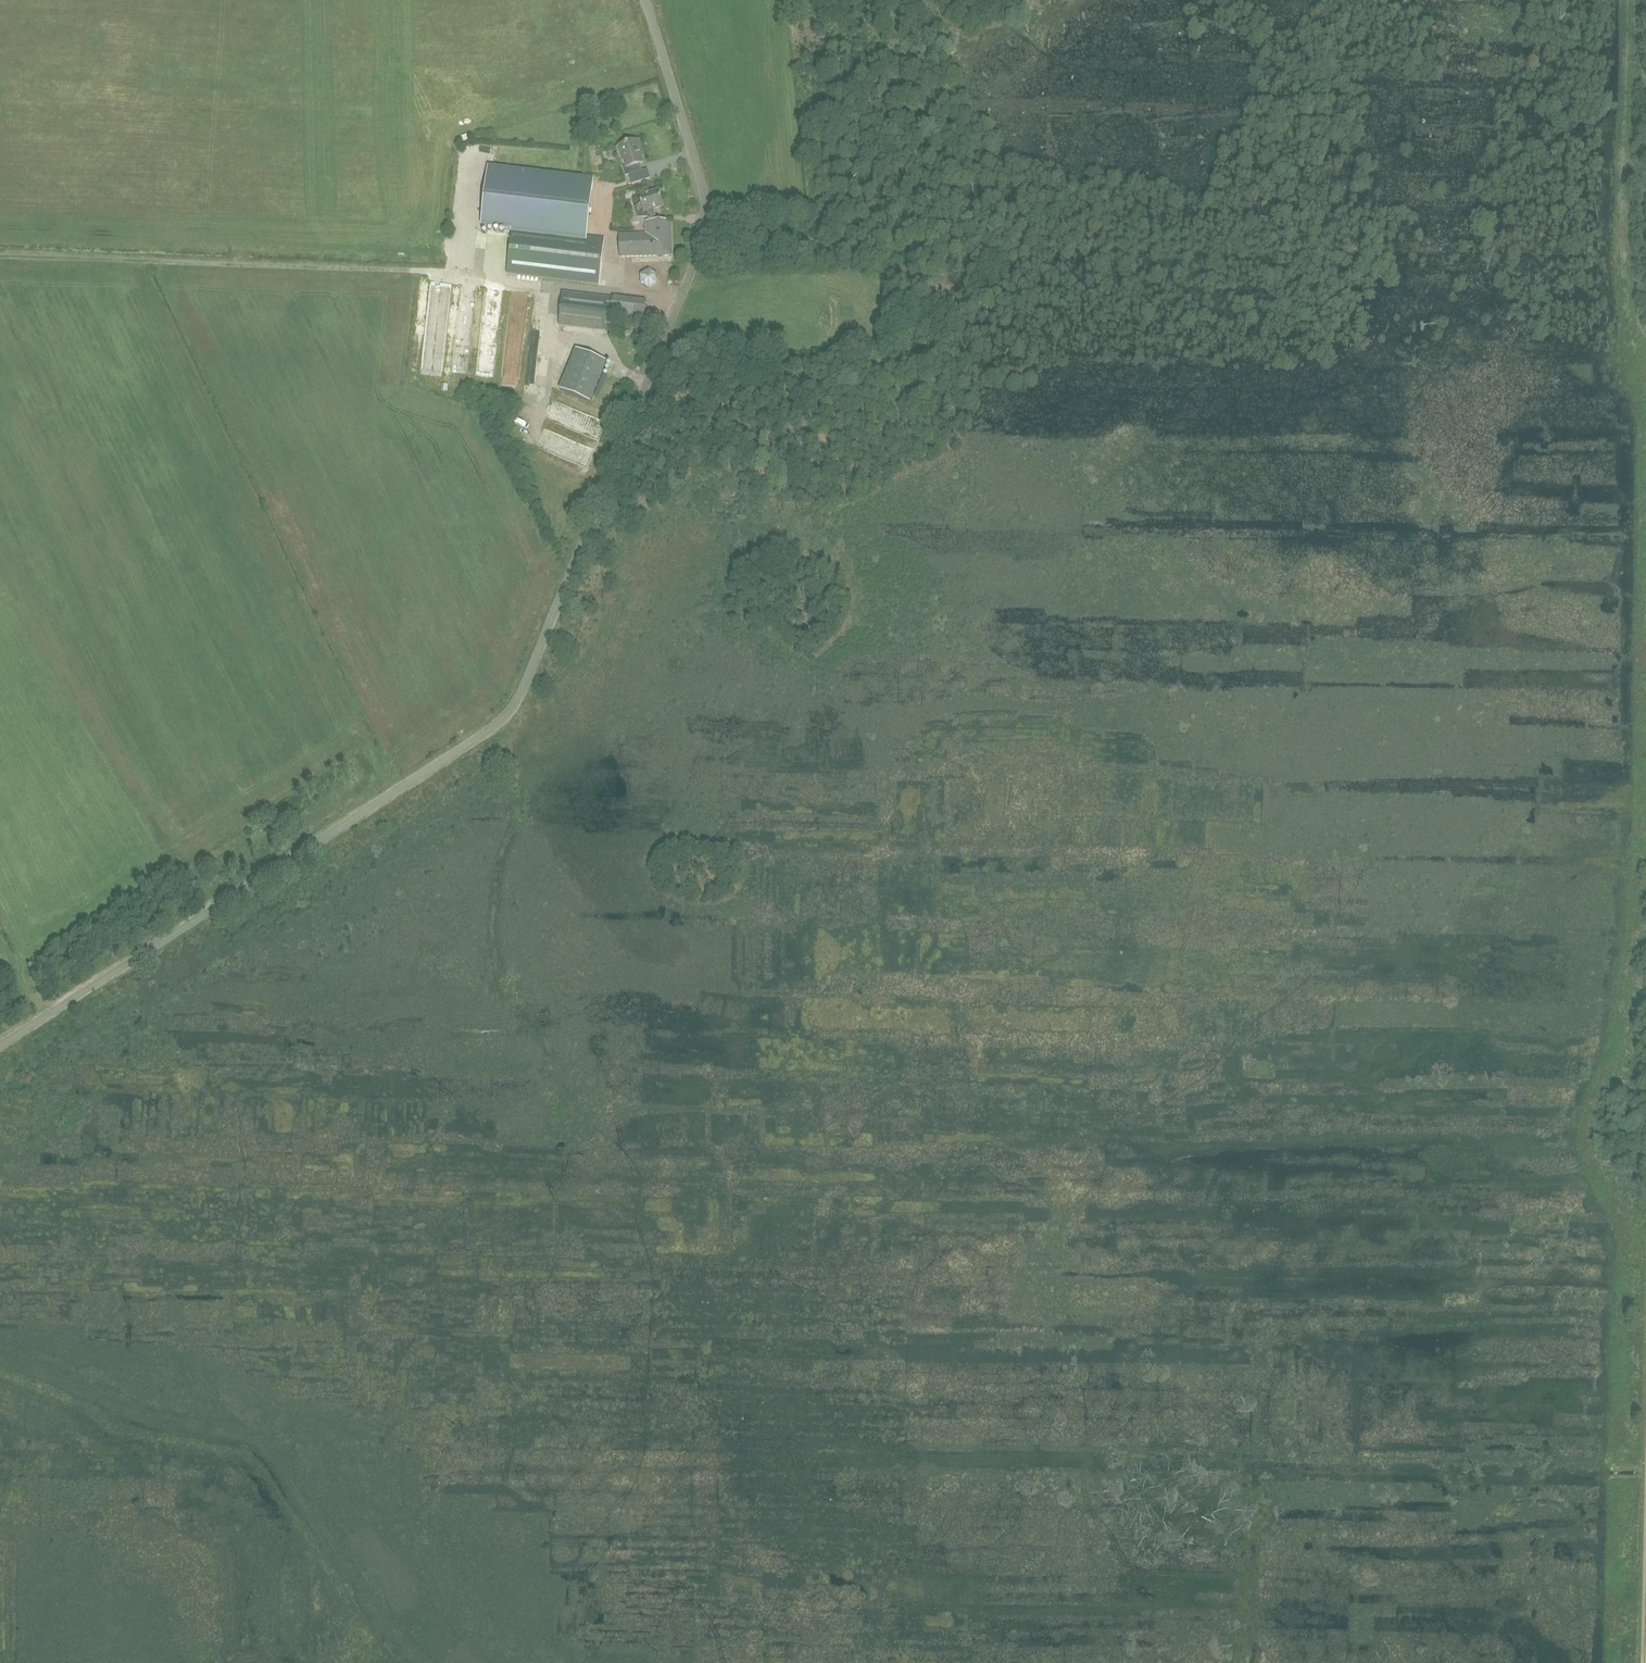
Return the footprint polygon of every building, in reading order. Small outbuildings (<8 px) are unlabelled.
[(627,168),(643,163),(641,157),(643,156),(638,140),(620,145),(627,168)] [(511,232),(512,232),(507,273),(599,284),(604,238),(587,236),(594,178),(488,165),(481,226),(511,230),(511,232)] [(651,179),(648,169),(629,175),(632,185),(651,179)] [(657,221),(654,209),(663,206),(658,190),(639,196),(642,206),(638,207),(641,217),(647,215),(649,222),(646,222),(646,233),(620,234),(620,257),(673,256),(672,221),(657,221)] [(245,269),(246,280),(256,279),(255,268),(245,269)] [(650,289),(658,283),(658,274),(649,269),(640,274),(641,284),(650,289)] [(643,335),(646,302),(563,292),(560,325),(643,335)] [(482,340),(493,347),(501,334),(490,327),(482,340)] [(576,349),(559,389),(590,402),(606,361),(576,349)] [(471,367),(478,368),(480,356),(474,355),(471,367)] [(564,493),(572,495),(574,486),(566,484),(564,493)]
